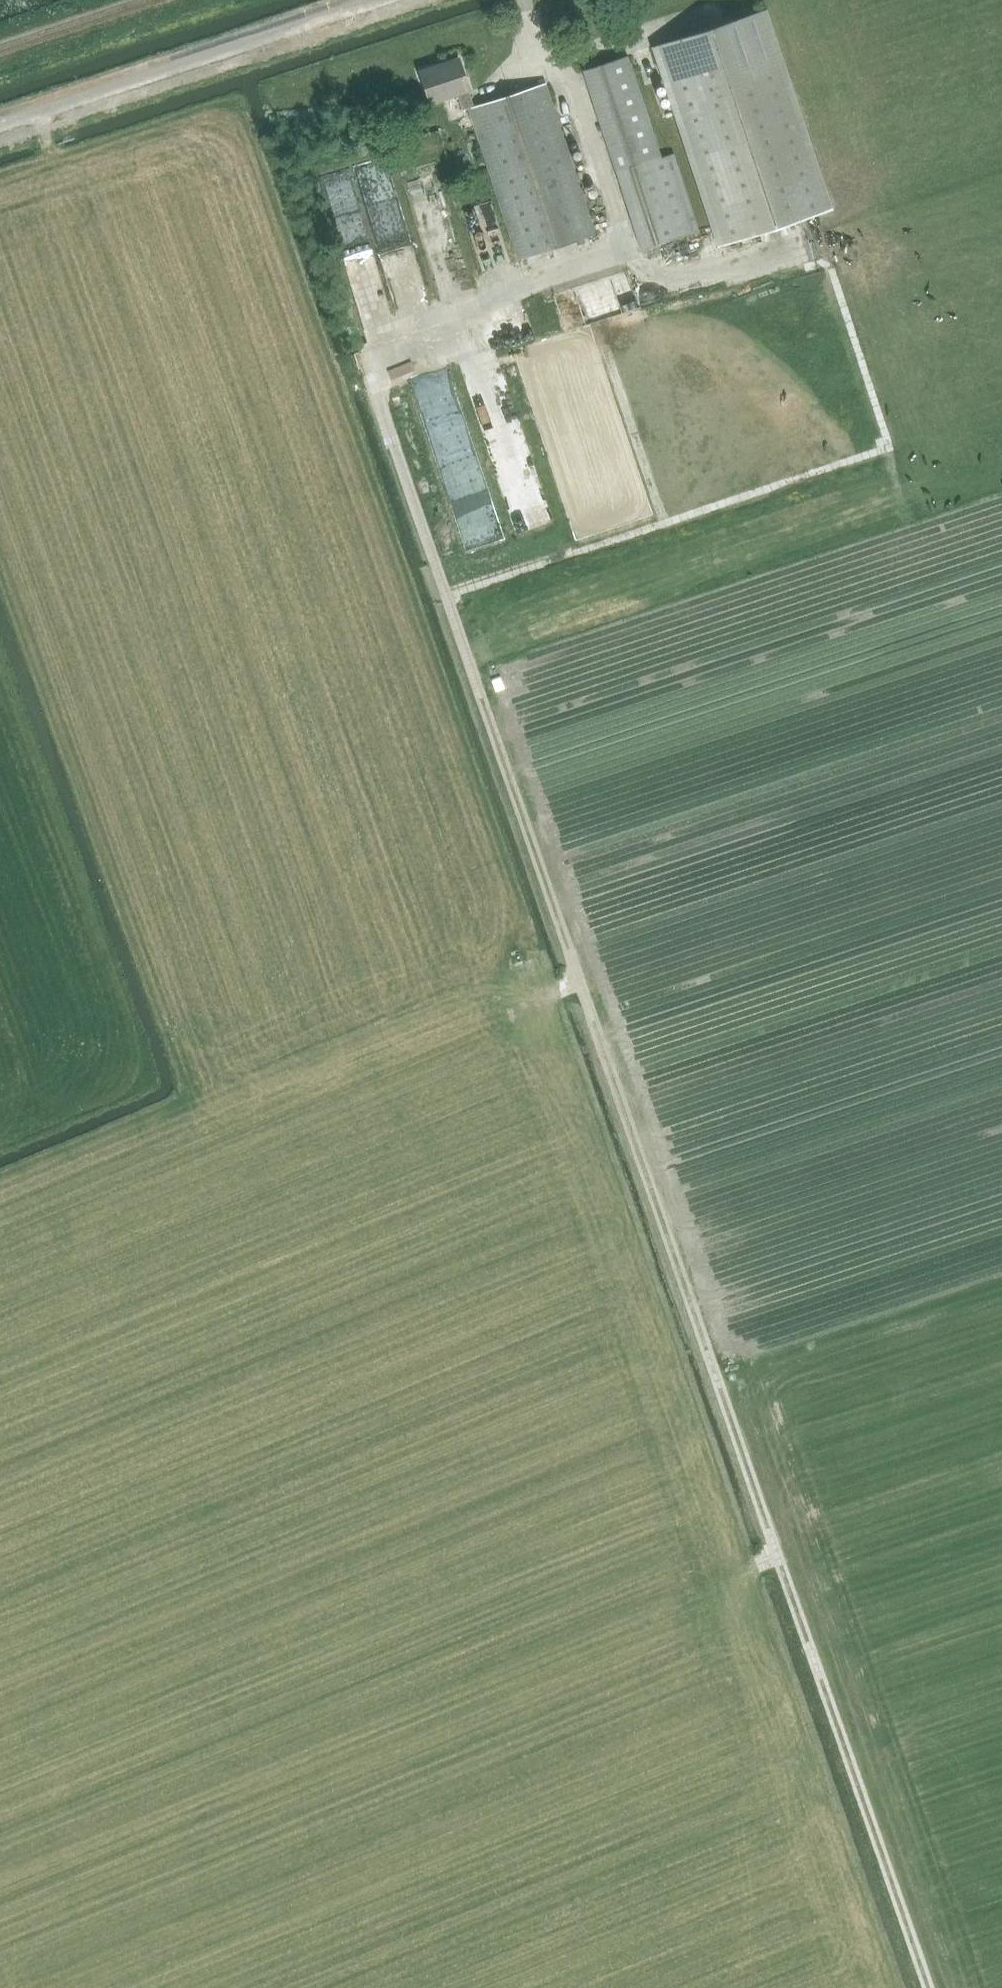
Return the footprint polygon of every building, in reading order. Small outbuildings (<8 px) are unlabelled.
[(773,9),(655,48),(721,247),(839,211),(773,9)] [(698,230),(674,153),(661,157),(627,55),(583,70),(616,171),(615,172),(639,248),(698,230)] [(518,259),(595,234),(545,83),(474,106),(469,91),(470,90),(459,58),(419,71),(430,103),(457,94),(462,110),(468,108),(518,259)] [(585,304),(620,294),(612,264),(577,273),(585,304)] [(357,273),(361,306),(374,305),(370,272),(357,273)]
